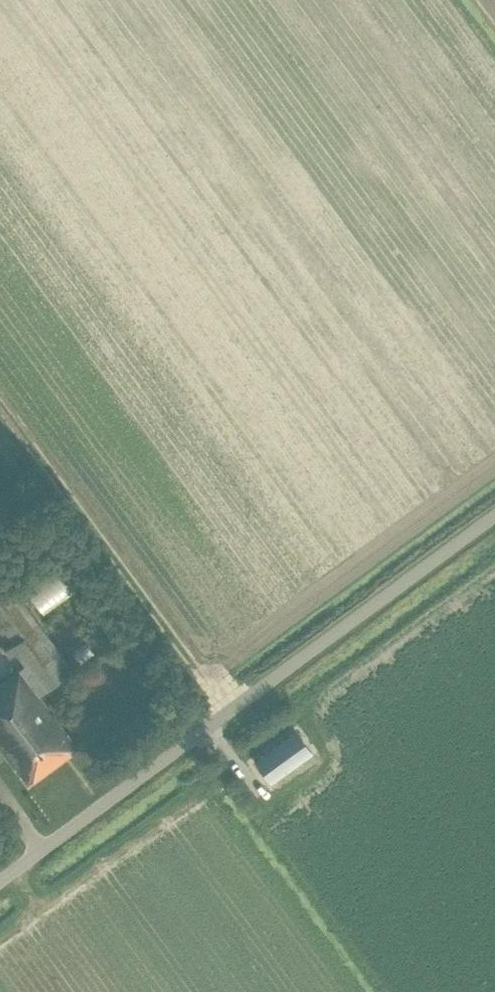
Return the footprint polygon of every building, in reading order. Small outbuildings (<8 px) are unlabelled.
[(49,608),(92,576),(81,562),(38,594),(49,608)] [(26,667),(19,672),(0,687),(0,746),(29,785),(77,749),(38,696),(74,670),(0,569),(0,631),(3,634),(5,633),(13,644),(5,650),(10,658),(17,653),(26,667)] [(95,638),(82,647),(89,656),(101,647),(95,638)] [(296,731),(255,760),(272,783),(312,754),(296,731)]
